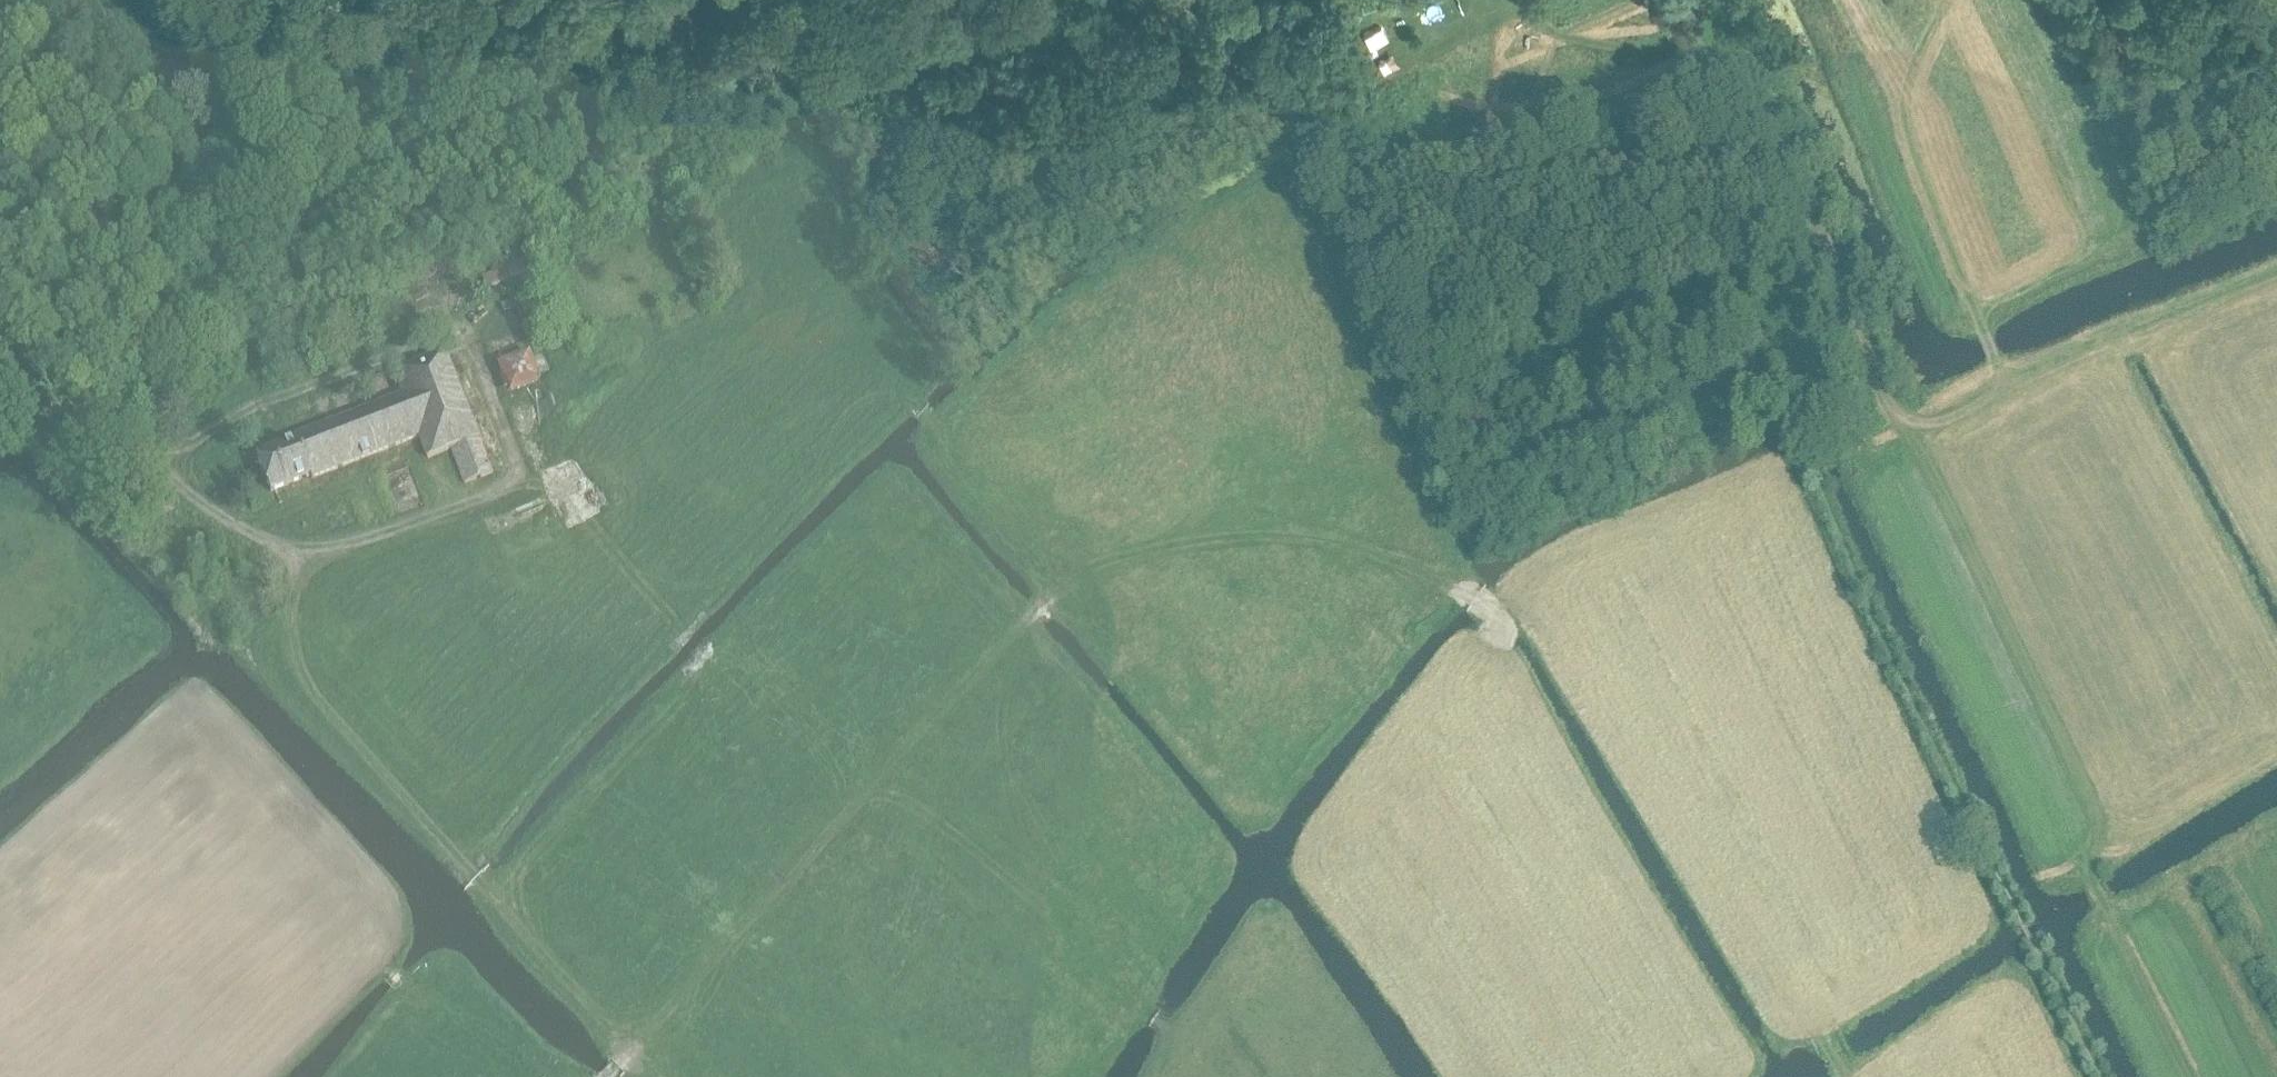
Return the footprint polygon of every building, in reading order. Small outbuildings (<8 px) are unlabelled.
[(381,383),(388,401),(295,437),(297,440),(258,455),(273,491),(311,476),(312,479),(420,437),(428,459),(453,450),(466,484),(492,473),(446,354),(395,373),(396,377),(381,383)]
